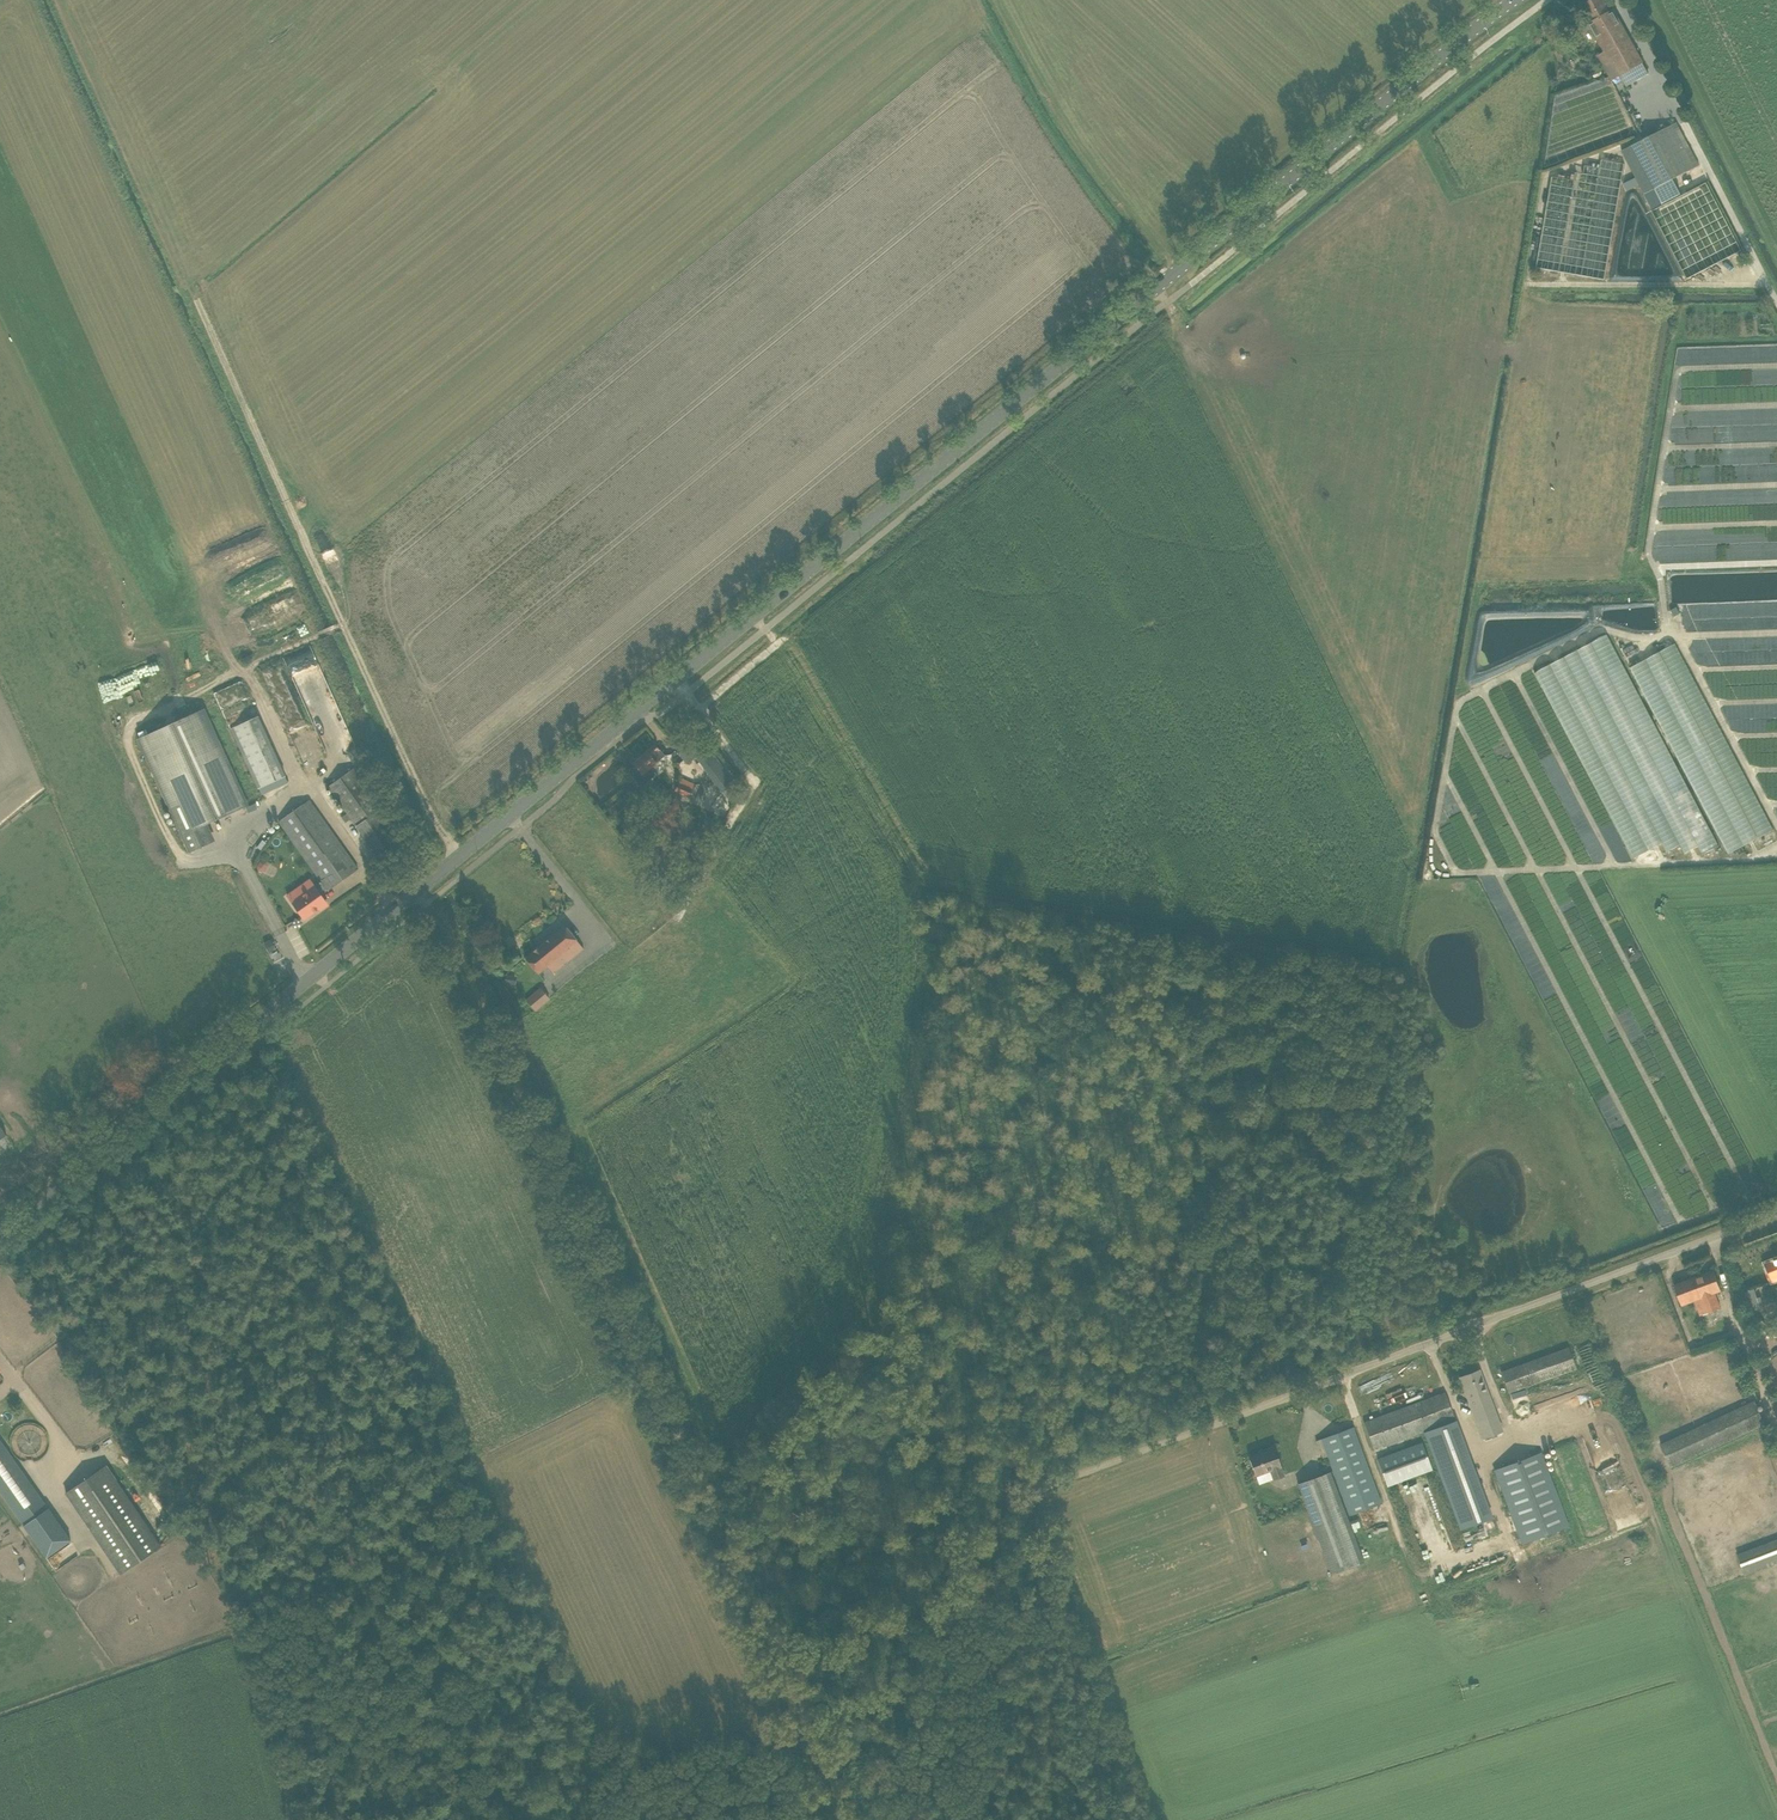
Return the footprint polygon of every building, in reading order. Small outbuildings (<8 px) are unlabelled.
[(1584,5),(1590,15),(1593,21),(1590,23),(1606,52),(1598,56),(1612,81),(1643,64),(1613,10),(1609,12),(1602,0),(1592,0),(1584,5)] [(1609,78),(1552,94),(1559,120),(1572,116),(1572,115),(1585,111),(1609,105),(1608,102),(1615,100),(1609,78)] [(1632,146),(1622,151),(1643,190),(1644,192),(1644,194),(1672,180),(1673,179),(1699,166),(1676,123),(1665,128),(1632,146)] [(1536,267),(1604,279),(1624,163),(1601,159),(1600,167),(1584,165),(1583,173),(1576,172),(1574,180),(1552,176),(1536,267)] [(1661,205),(1653,210),(1688,278),(1742,250),(1706,182),(1680,195),(1663,205),(1661,205)] [(1539,666),(1625,860),(1662,844),(1665,852),(1681,845),(1684,852),(1699,845),(1703,853),(1712,849),(1615,632),(1539,666)] [(1770,832),(1678,642),(1632,664),(1725,854),(1770,832)] [(203,709),(139,738),(191,852),(214,841),(206,825),(247,806),(203,709)] [(286,776),(259,715),(231,728),(258,788),(286,776)] [(699,744),(696,740),(678,753),(686,764),(695,757),(721,792),(722,792),(726,798),(735,791),(731,785),(735,782),(710,751),(703,741),(699,744)] [(633,763),(635,765),(628,770),(636,780),(640,776),(645,783),(656,774),(651,767),(657,762),(656,762),(664,755),(655,744),(633,763)] [(401,837),(352,769),(328,786),(383,863),(397,853),(391,845),(401,837)] [(681,777),(675,791),(688,796),(694,783),(681,777)] [(709,782),(694,783),(695,796),(710,795),(709,782)] [(326,888),(327,890),(358,868),(309,799),(279,821),(321,881),(326,888)] [(321,881),(314,886),(315,887),(293,903),(304,919),(326,903),(319,893),(326,888),(321,881)] [(553,973),(584,949),(565,925),(525,958),(538,974),(547,966),(553,973)] [(540,987),(526,999),(535,1011),(550,999),(540,987)] [(589,997),(580,1005),(584,1009),(592,1002),(589,997)] [(1766,1263),(1773,1282),(1776,1280),(1776,1259),(1766,1263)] [(1695,1300),(1701,1315),(1721,1308),(1715,1293),(1721,1290),(1714,1270),(1674,1285),(1682,1305),(1695,1300)] [(1744,1292),(1750,1312),(1765,1308),(1761,1297),(1758,1298),(1755,1289),(1744,1292)] [(1754,1321),(1760,1329),(1767,1324),(1760,1316),(1754,1321)] [(1576,1367),(1569,1347),(1501,1372),(1508,1392),(1527,1386),(1576,1367)] [(1483,1439),(1502,1432),(1479,1370),(1460,1377),(1483,1439)] [(1364,1423),(1374,1450),(1423,1432),(1460,1531),(1491,1518),(1445,1393),(1364,1423)] [(1755,1400),(1660,1444),(1671,1467),(1766,1424),(1755,1400)] [(1354,1426),(1321,1438),(1350,1516),(1383,1504),(1354,1426)] [(46,1559),(71,1541),(0,1439),(0,1493),(46,1559)] [(1378,1459),(1388,1486),(1432,1470),(1423,1444),(1391,1456),(1390,1454),(1378,1459)] [(1285,1477),(1274,1446),(1264,1450),(1265,1452),(1249,1457),(1256,1476),(1271,1471),(1275,1480),(1285,1477)] [(1541,1452),(1494,1470),(1522,1544),(1569,1526),(1541,1452)] [(107,1464),(65,1493),(120,1574),(162,1545),(107,1464)] [(1330,1472),(1297,1484),(1331,1575),(1365,1562),(1330,1472)] [(1776,1563),(1776,1539),(1737,1554),(1745,1575),(1776,1563)]
